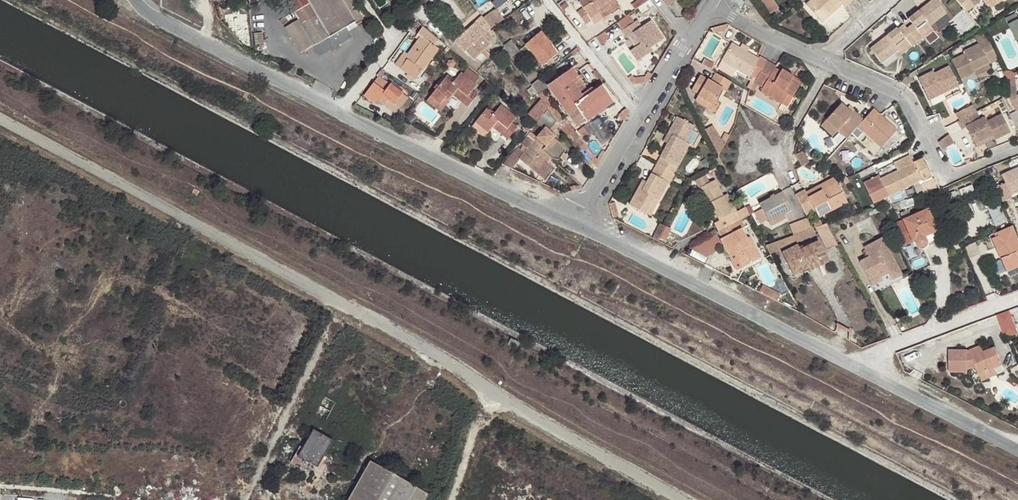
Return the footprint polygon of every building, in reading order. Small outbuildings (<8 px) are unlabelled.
[(344,0),(288,0),(298,19),(285,27),(300,53),(315,45),(320,55),(330,48),(337,45),(349,37),(344,28),(356,21),(344,0)] [(356,21),(362,17),(352,0),(344,0),(356,21)] [(579,2),(583,8),(577,12),(586,24),(592,20),(591,18),(599,12),(601,15),(603,18),(620,5),(616,0),(582,0),(579,2)] [(769,15),(777,9),(770,0),(758,0),(769,15)] [(851,3),(848,0),(811,0),(803,6),(819,24),(840,6),(843,10),(851,3)] [(910,27),(904,31),(915,44),(922,39),(928,47),(937,39),(928,28),(944,16),(933,0),(906,21),(910,27)] [(966,10),(973,3),(970,0),(957,0),(966,10)] [(987,12),(1005,0),(980,0),(987,12)] [(484,19),(491,29),(504,19),(491,3),(479,12),(484,19)] [(601,15),(599,12),(591,18),(592,20),(593,22),(601,15)] [(1016,15),(1006,19),(1017,45),(1017,19),(1016,15)] [(484,19),(457,42),(465,53),(468,51),(474,60),(478,57),(484,52),(488,57),(495,50),(482,36),(491,29),(484,19)] [(641,44),(635,48),(642,58),(653,51),(650,47),(665,38),(652,20),(643,26),(639,20),(623,31),(627,37),(633,33),(641,44)] [(264,42),(262,24),(254,24),(257,43),(264,42)] [(427,29),(424,27),(417,36),(421,37),(407,55),(409,56),(400,68),(416,80),(439,50),(434,45),(439,39),(435,36),(427,29)] [(904,31),(901,27),(894,32),(893,31),(868,49),(880,64),(896,52),(906,44),(910,48),(915,44),(904,31)] [(551,43),(542,32),(526,45),(542,66),(558,54),(550,44),(551,43)] [(965,52),(951,60),(960,79),(976,71),(974,68),(988,61),(988,63),(997,59),(987,38),(963,50),(965,52)] [(504,47),(512,58),(520,52),(512,41),(504,47)] [(747,52),(751,46),(743,42),(739,48),(747,52)] [(763,67),(767,60),(759,57),(758,59),(747,52),(739,48),(730,43),(721,60),(738,70),(749,77),(750,74),(757,78),(763,67)] [(900,56),(910,48),(906,44),(896,52),(900,56)] [(337,45),(330,48),(333,53),(339,49),(337,45)] [(573,55),(580,50),(579,49),(578,46),(571,52),(573,55)] [(642,58),(635,48),(631,52),(638,61),(642,58)] [(409,56),(407,55),(405,52),(395,64),(400,68),(409,56)] [(478,57),(482,62),(488,57),(484,52),(478,57)] [(704,60),(701,65),(710,70),(713,65),(704,60)] [(717,66),(735,76),(738,70),(721,60),(717,66)] [(776,65),(767,60),(763,67),(757,78),(754,82),(763,87),(761,91),(784,103),(789,92),(794,95),(801,81),(791,76),(791,73),(782,68),(780,70),(774,68),(776,65)] [(974,68),(976,71),(989,64),(988,63),(988,61),(974,68)] [(940,88),(942,93),(958,85),(947,65),(934,73),(932,70),(917,78),(926,95),(940,88)] [(575,67),(572,69),(578,76),(580,75),(575,67)] [(572,69),(548,86),(569,115),(578,109),(587,122),(615,102),(602,85),(594,91),(584,98),(581,95),(571,81),(578,76),(572,69)] [(462,103),(468,108),(478,95),(473,91),(478,86),(462,72),(455,81),(448,75),(431,96),(440,103),(446,97),(449,100),(453,95),(455,93),(464,100),(462,103)] [(719,75),(715,73),(711,82),(708,86),(704,84),(707,80),(699,76),(691,91),(698,94),(696,97),(713,107),(723,89),(726,91),(731,82),(719,75)] [(534,89),(538,94),(545,89),(545,85),(543,83),(546,80),(542,76),(532,85),(534,89)] [(1016,85),(1014,76),(1008,79),(1007,79),(1008,86),(1016,85)] [(377,78),(363,96),(376,105),(382,96),(393,104),(403,92),(391,83),(390,84),(377,78)] [(1017,92),(1016,85),(1008,86),(1010,97),(1014,94),(1017,92)] [(581,95),(584,98),(594,91),(592,87),(581,95)] [(929,100),(942,93),(940,88),(926,95),(929,100)] [(453,95),(462,103),(464,100),(455,93),(453,95)] [(440,103),(431,96),(428,100),(440,110),(449,100),(446,97),(440,103)] [(711,110),(713,107),(696,97),(694,101),(711,110)] [(532,119),(536,121),(545,110),(536,102),(526,114),(532,119)] [(488,132),(493,127),(495,124),(503,131),(501,134),(507,139),(517,126),(512,122),(516,117),(502,105),(495,113),(488,107),(476,122),(488,132)] [(840,129),(849,137),(855,131),(857,128),(863,121),(849,108),(846,111),(840,105),(821,124),(834,135),(840,129)] [(956,113),(960,120),(966,117),(977,112),(973,105),(956,113)] [(542,149),(553,159),(556,160),(560,163),(562,160),(567,154),(568,152),(563,144),(557,139),(558,138),(550,132),(559,123),(551,112),(547,107),(545,110),(536,121),(544,128),(536,137),(546,145),(542,149)] [(559,123),(564,119),(556,108),(551,112),(559,123)] [(578,109),(569,115),(578,128),(587,122),(578,109)] [(880,117),(873,110),(865,118),(863,121),(857,128),(882,149),(897,132),(887,123),(886,125),(878,119),(880,117)] [(960,120),(958,121),(962,130),(967,127),(975,143),(992,135),(994,139),(994,140),(1011,133),(1002,115),(987,122),(984,117),(980,119),(977,112),(966,117),(960,120)] [(578,149),(584,144),(565,118),(564,119),(559,123),(570,139),(578,149)] [(684,146),(691,132),(692,130),(676,122),(668,138),(673,140),(668,149),(657,170),(674,178),(689,148),(684,146)] [(495,124),(493,127),(501,134),(503,131),(495,124)] [(706,128),(717,150),(726,146),(715,124),(706,128)] [(695,134),(691,132),(684,146),(689,148),(695,134)] [(536,137),(536,136),(534,139),(528,134),(521,143),(527,147),(524,151),(517,145),(503,163),(512,167),(520,158),(535,171),(545,159),(544,159),(548,155),(542,149),(546,145),(536,137)] [(992,135),(975,143),(977,147),(994,139),(992,135)] [(673,140),(668,138),(663,147),(668,149),(673,140)] [(803,150),(795,154),(802,167),(810,163),(803,150)] [(929,177),(920,160),(913,165),(910,157),(893,164),(897,173),(880,180),(888,198),(929,177)] [(545,159),(535,171),(544,177),(553,166),(545,159)] [(1003,176),(1012,196),(1017,193),(1017,169),(1003,176)] [(674,178),(657,170),(649,188),(644,198),(640,195),(632,211),(648,218),(655,203),(660,205),(668,187),(670,188),(675,178),(674,178)] [(774,173),(743,186),(748,198),(779,185),(774,173)] [(827,181),(804,194),(808,200),(830,188),(827,181)] [(644,198),(649,188),(644,185),(640,195),(644,198)] [(719,234),(741,222),(738,215),(728,197),(723,200),(715,185),(698,194),(707,209),(711,207),(716,216),(720,223),(715,226),(719,234)] [(803,192),(795,197),(806,217),(815,212),(819,219),(841,206),(830,188),(808,200),(804,194),(803,192)] [(769,224),(784,216),(792,211),(782,195),(759,207),(769,224)] [(653,222),(660,205),(655,203),(648,218),(653,222)] [(711,207),(707,209),(712,218),(716,216),(711,207)] [(610,212),(614,220),(619,217),(615,209),(610,212)] [(939,231),(929,209),(904,221),(914,243),(916,242),(916,243),(917,243),(918,244),(919,244),(920,244),(921,245),(922,244),(923,244),(924,244),(924,243),(925,242),(925,241),(925,240),(925,239),(924,238),(939,231)] [(750,217),(746,210),(738,215),(741,222),(750,217)] [(786,221),(784,216),(769,224),(772,229),(786,221)] [(793,237),(813,230),(807,220),(789,226),(793,237)] [(741,222),(719,234),(724,240),(721,241),(731,259),(736,256),(745,270),(764,260),(755,245),(751,247),(747,240),(742,232),(746,230),(741,222)] [(767,246),(771,254),(779,251),(778,250),(794,244),(821,235),(829,249),(838,244),(828,225),(824,226),(813,230),(793,237),(785,239),(777,243),(767,246)] [(1017,252),(1017,235),(1013,225),(995,233),(997,236),(992,238),(1008,271),(1017,267),(1017,254),(1017,253),(1017,252)] [(662,230),(655,245),(661,248),(668,233),(662,230)] [(879,274),(881,278),(890,273),(893,281),(903,275),(884,239),(864,248),(870,258),(860,263),(869,279),(879,274)] [(818,255),(824,253),(819,242),(800,251),(798,246),(784,253),(795,275),(810,268),(809,266),(821,261),(818,255)] [(974,242),(963,247),(968,258),(979,254),(974,242)] [(829,263),(824,253),(818,255),(821,261),(809,266),(810,268),(811,272),(829,263)] [(736,256),(731,259),(739,273),(745,270),(736,256)] [(770,266),(762,270),(770,285),(778,281),(770,266)] [(883,281),(881,278),(879,274),(869,279),(873,287),(883,281)] [(778,300),(781,293),(764,284),(760,290),(778,300)] [(1017,333),(1017,329),(1010,309),(996,315),(1005,338),(1017,333)] [(991,359),(999,356),(996,348),(985,352),(979,354),(977,348),(970,351),(971,354),(968,354),(967,351),(950,350),(949,372),(968,372),(968,369),(977,369),(980,375),(995,369),(991,359)] [(1004,366),(999,356),(991,359),(995,369),(1004,366)] [(998,375),(995,369),(980,375),(982,381),(998,375)] [(300,454),(313,462),(319,465),(335,437),(315,426),(300,454)] [(309,469),(313,462),(300,454),(297,453),(293,460),(309,469)] [(431,489),(372,457),(349,499),(425,499),(431,489)]
